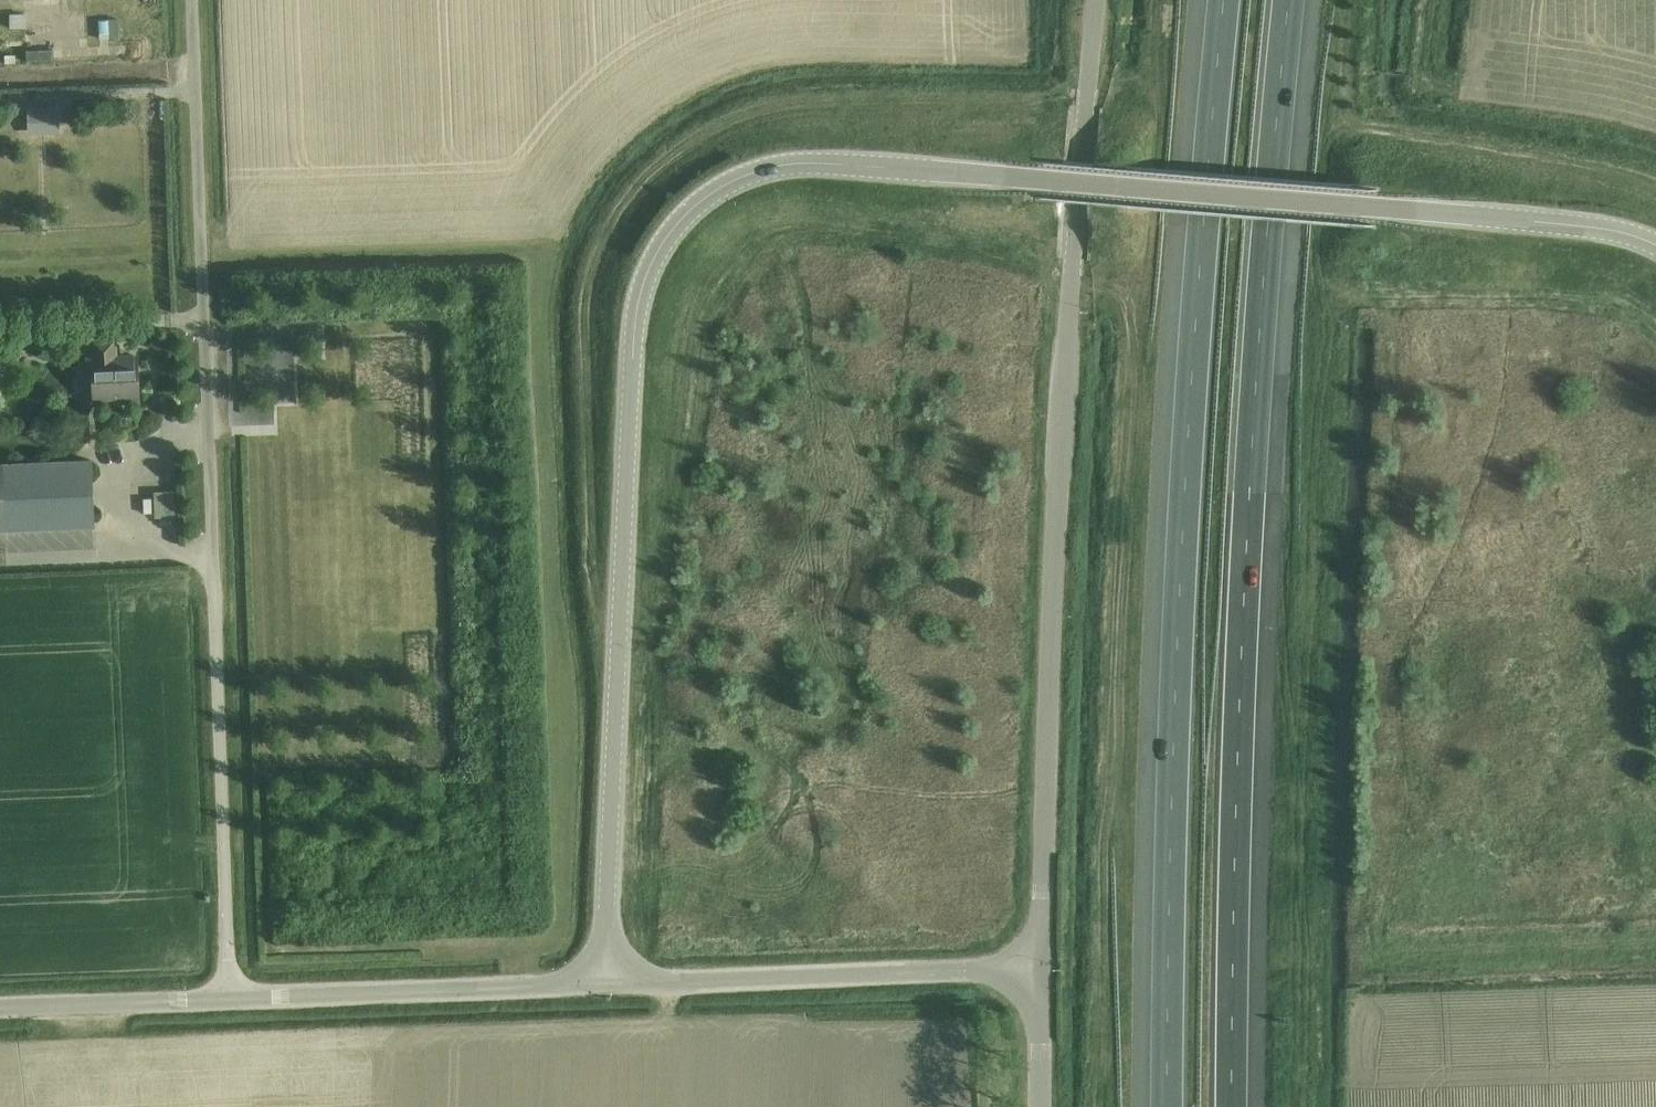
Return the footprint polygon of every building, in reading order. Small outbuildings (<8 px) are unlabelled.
[(86,0),(28,0),(28,18),(43,18),(43,32),(87,31),(86,0)] [(24,15),(10,15),(10,29),(24,29),(24,15)] [(46,37),(46,51),(67,51),(67,37),(46,37)] [(58,109),(28,110),(28,129),(58,128),(58,109)] [(138,400),(136,356),(115,357),(114,340),(94,340),(95,358),(86,358),(87,371),(93,371),(94,402),(138,400)] [(72,527),(94,526),(91,460),(0,464),(0,530),(72,527)]
